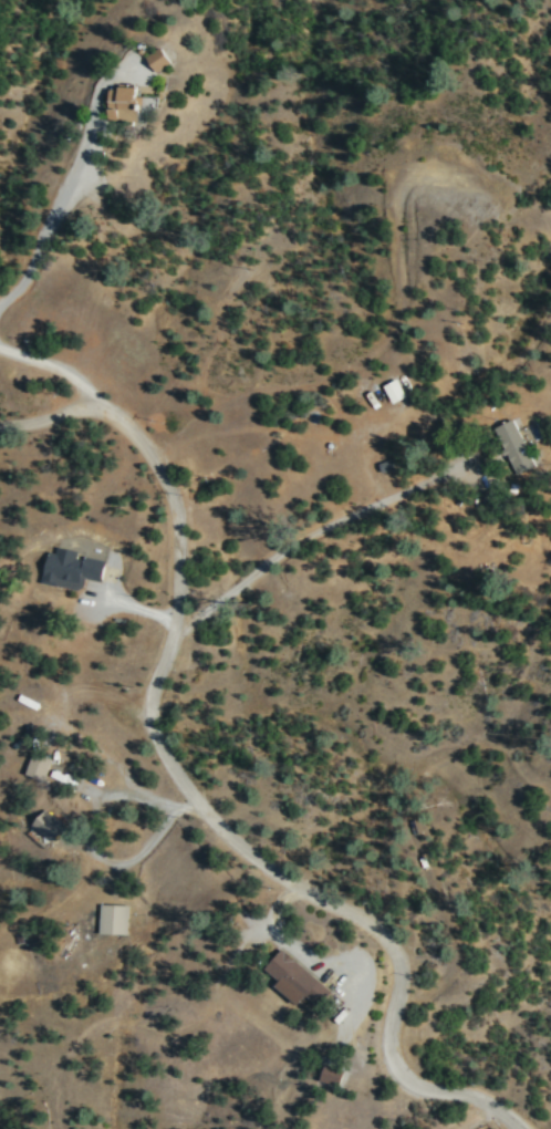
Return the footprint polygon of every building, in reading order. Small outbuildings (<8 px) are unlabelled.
[(173,61),(165,45),(148,54),(157,70),(173,61)] [(139,85),(110,86),(110,119),(141,119),(140,106),(159,105),(159,98),(140,98),(139,85)] [(393,402),(406,395),(398,378),(384,384),(393,402)] [(535,465),(514,418),(495,427),(516,473),(535,465)] [(106,560),(78,553),(79,550),(53,544),(44,581),(83,590),(86,576),(102,580),(106,560)] [(52,756),(33,751),(26,773),(46,779),(52,756)] [(54,843),(67,827),(47,809),(33,825),(54,843)] [(128,933),(129,903),(100,903),(100,933),(128,933)] [(299,1004),(307,994),(319,1005),(332,991),(283,948),(268,966),(279,976),(274,982),(299,1004)] [(345,1070),(325,1063),(320,1078),(340,1085),(345,1070)]
